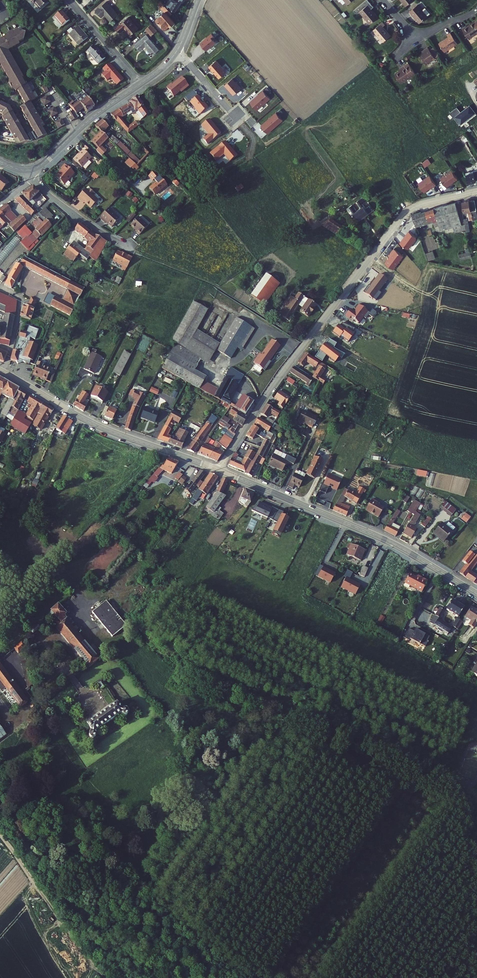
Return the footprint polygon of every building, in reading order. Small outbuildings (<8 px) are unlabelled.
[(31,2),(35,7),(37,6),(43,14),(51,7),(44,0),(33,0),(31,2)] [(178,0),(174,0),(173,2),(178,4),(176,8),(171,5),(169,8),(171,9),(170,12),(179,17),(185,4),(178,0)] [(409,8),(419,0),(403,0),(409,8)] [(108,4),(97,13),(103,20),(106,17),(112,23),(119,17),(108,4)] [(377,8),(374,4),(363,12),(373,25),(381,18),(375,10),(377,8)] [(168,16),(160,24),(163,27),(162,28),(164,31),(166,30),(168,33),(172,30),(173,32),(174,31),(176,33),(179,31),(176,29),(178,28),(176,26),(177,25),(171,20),(174,17),(170,12),(164,6),(160,8),(168,16)] [(421,7),(413,14),(422,25),(431,19),(421,7)] [(62,12),(55,18),(57,21),(63,28),(71,22),(62,12)] [(131,20),(117,32),(121,36),(126,32),(132,39),(140,32),(131,20)] [(63,28),(57,21),(54,24),(60,31),(63,28)] [(469,27),(465,29),(472,39),(476,36),(476,22),(469,27)] [(388,26),(386,23),(376,31),(386,43),(394,36),(386,27),(388,26)] [(153,27),(147,32),(152,37),(157,32),(153,27)] [(78,29),(70,36),(79,48),(88,41),(78,29)] [(0,60),(13,53),(23,46),(29,43),(30,36),(29,35),(25,38),(22,34),(19,35),(17,33),(13,36),(12,39),(0,46),(0,60)] [(216,33),(205,43),(211,50),(220,42),(217,38),(219,37),(216,33)] [(461,45),(454,34),(451,37),(452,39),(443,46),(448,54),(461,45)] [(147,38),(136,48),(141,54),(146,49),(154,58),(160,52),(147,38)] [(23,46),(13,53),(14,55),(24,49),(23,46)] [(95,49),(88,54),(99,68),(106,62),(98,51),(97,52),(95,49)] [(439,60),(431,49),(428,52),(429,53),(423,57),(429,66),(439,60)] [(13,53),(0,60),(2,62),(4,67),(6,65),(17,60),(14,55),(13,53)] [(17,60),(6,65),(22,94),(29,106),(40,100),(33,88),(31,89),(27,82),(29,81),(17,60)] [(221,60),(214,66),(224,78),(231,71),(221,60)] [(6,65),(4,67),(20,96),(22,94),(6,65)] [(419,76),(412,65),(404,70),(405,72),(398,76),(405,86),(419,76)] [(110,67),(100,76),(106,82),(110,79),(116,86),(122,81),(110,67)] [(176,84),(171,88),(178,97),(185,91),(186,92),(193,86),(186,77),(177,85),(176,84)] [(237,78),(230,85),(239,94),(246,88),(237,78)] [(268,90),(255,102),(262,110),(268,105),(268,104),(275,98),(268,90)] [(80,108),(87,117),(96,110),(89,102),(90,101),(83,92),(80,95),(87,103),(80,108)] [(203,96),(195,103),(201,109),(205,114),(206,114),(213,108),(203,96)] [(142,112),(147,119),(153,115),(147,107),(148,106),(147,104),(146,103),(145,103),(144,103),(141,98),(133,103),(134,104),(124,112),(123,111),(116,116),(120,121),(134,112),(136,116),(142,112)] [(5,115),(7,117),(5,118),(19,143),(21,142),(24,147),(35,143),(31,136),(30,137),(13,108),(0,99),(0,112),(5,115)] [(49,99),(43,102),(47,109),(53,106),(49,99)] [(471,104),(456,113),(458,116),(460,115),(462,120),(473,114),(472,113),(476,111),(471,104)] [(35,134),(39,141),(50,136),(46,129),(49,127),(36,106),(25,112),(38,133),(35,134)] [(56,110),(50,113),(54,121),(60,117),(56,110)] [(281,112),(266,125),(273,133),(288,120),(281,112)] [(71,122),(73,125),(79,121),(75,115),(72,117),(74,121),(71,122)] [(99,127),(105,132),(106,133),(110,129),(115,134),(117,132),(106,120),(99,127)] [(213,120),(206,126),(214,135),(208,140),(212,145),(218,140),(226,133),(213,120)] [(63,122),(57,125),(61,132),(67,129),(63,122)] [(129,131),(134,136),(142,127),(137,122),(129,131)] [(102,150),(100,151),(106,156),(110,153),(105,148),(108,144),(113,149),(118,145),(116,143),(113,140),(106,133),(105,132),(95,143),(102,150)] [(140,166),(144,162),(126,145),(122,149),(139,165),(140,166)] [(86,152),(76,161),(85,169),(94,159),(86,152)] [(133,171),(137,175),(143,169),(140,166),(139,165),(133,171)] [(65,171),(58,179),(67,186),(77,175),(68,166),(64,170),(65,171)] [(458,180),(452,171),(440,180),(446,189),(458,180)] [(2,189),(8,182),(0,175),(0,188),(2,189)] [(435,185),(429,176),(417,184),(424,194),(435,185)] [(155,190),(161,196),(172,184),(166,178),(155,190)] [(32,186),(27,190),(38,201),(42,196),(32,186)] [(21,195),(21,196),(32,207),(38,201),(27,190),(21,195)] [(90,192),(82,202),(88,207),(90,205),(97,211),(103,202),(97,197),(98,195),(94,192),(92,194),(90,192)] [(364,205),(362,207),(367,214),(377,207),(373,202),(370,205),(368,203),(373,199),(368,193),(360,199),(364,205)] [(21,196),(15,200),(31,215),(36,210),(32,207),(21,196)] [(0,207),(0,212),(4,216),(11,208),(5,202),(0,207)] [(466,202),(439,210),(443,223),(445,230),(446,232),(459,229),(470,226),(466,202)] [(475,222),(476,222),(476,219),(476,216),(474,202),(467,203),(469,214),(473,213),(475,222)] [(354,203),(351,205),(361,219),(367,214),(362,207),(359,209),(354,203)] [(44,207),(39,213),(46,220),(51,214),(44,207)] [(114,210),(105,221),(111,225),(112,224),(118,229),(126,219),(114,210)] [(437,222),(438,224),(443,223),(439,210),(430,212),(430,211),(425,213),(428,223),(429,224),(437,222)] [(7,222),(9,225),(11,222),(4,216),(0,212),(0,229),(7,222)] [(42,221),(34,229),(39,235),(50,224),(46,220),(39,213),(38,212),(35,214),(42,221)] [(416,215),(420,225),(428,223),(425,213),(416,215)] [(13,223),(11,222),(9,225),(15,231),(26,219),(21,215),(13,223)] [(139,215),(132,223),(134,224),(140,216),(139,215)] [(333,217),(326,221),(343,233),(349,227),(333,217)] [(142,233),(145,236),(153,226),(143,218),(136,226),(143,232),(142,233)] [(39,235),(34,229),(27,223),(23,226),(36,239),(39,235)] [(92,251),(88,257),(95,262),(108,241),(94,235),(79,223),(75,229),(85,237),(84,238),(90,242),(87,247),(92,251)] [(36,239),(23,226),(17,233),(30,245),(36,239)] [(459,229),(461,234),(470,231),(470,226),(459,229)] [(21,241),(15,236),(0,254),(0,265),(21,241)] [(73,241),(71,244),(81,252),(79,254),(86,260),(88,257),(92,251),(87,247),(84,251),(73,241)] [(71,244),(66,250),(76,258),(79,254),(81,252),(71,244)] [(471,259),(469,249),(465,249),(466,253),(458,255),(459,261),(471,259)] [(66,250),(62,254),(72,263),(76,258),(66,250)] [(117,251),(113,260),(127,267),(133,257),(125,253),(125,254),(117,251)] [(432,252),(426,254),(428,262),(435,259),(432,252)] [(16,263),(4,283),(12,286),(26,267),(64,287),(67,279),(24,256),(19,265),(16,263)] [(264,277),(250,299),(265,308),(279,287),(264,277)] [(86,290),(70,281),(67,289),(70,290),(64,301),(61,300),(57,307),(57,308),(72,316),(77,307),(76,306),(81,298),(82,298),(86,290)] [(1,345),(10,347),(15,314),(16,299),(0,293),(0,310),(6,311),(1,345)] [(292,305),(286,314),(292,318),(298,309),(303,301),(304,300),(293,293),(287,302),(292,305)] [(33,297),(27,306),(34,308),(39,300),(33,297)] [(52,306),(57,308),(57,307),(61,300),(57,297),(52,306)] [(303,301),(298,309),(302,312),(308,303),(303,301)] [(287,302),(281,312),(286,314),(292,305),(287,302)] [(302,312),(300,316),(309,321),(316,309),(308,303),(302,312)] [(27,306),(24,305),(23,311),(33,314),(34,308),(27,306)] [(175,342),(173,345),(200,359),(198,362),(200,363),(201,361),(209,365),(216,351),(219,345),(197,333),(207,312),(191,305),(175,342)] [(31,319),(33,314),(23,311),(21,317),(31,319)] [(219,345),(216,351),(231,358),(237,347),(249,324),(234,317),(219,345)] [(249,324),(237,347),(242,349),(254,327),(249,324)] [(39,329),(29,325),(27,332),(21,331),(19,337),(18,350),(21,352),(17,361),(18,365),(22,362),(23,362),(24,360),(29,362),(28,364),(30,364),(31,361),(34,361),(39,345),(35,343),(36,338),(39,329)] [(267,363),(280,344),(272,339),(261,354),(259,352),(254,361),(255,362),(255,363),(265,370),(269,364),(267,363)] [(172,347),(170,352),(196,366),(198,362),(200,359),(173,345),(172,347)] [(5,363),(7,357),(9,354),(0,350),(0,361),(5,363)] [(333,365),(310,350),(303,361),(309,364),(312,359),(324,367),(319,376),(330,383),(332,379),(327,376),(333,365)] [(99,351),(90,371),(100,375),(109,356),(99,351)] [(133,351),(121,374),(127,377),(139,354),(133,351)] [(55,358),(61,360),(63,354),(58,352),(55,358)] [(170,352),(162,367),(189,383),(196,370),(195,369),(196,366),(170,352)] [(43,363),(39,375),(47,378),(46,379),(53,381),(57,370),(49,367),(49,366),(43,363)] [(296,371),(306,377),(310,370),(301,364),(296,371)] [(232,367),(227,376),(241,385),(246,375),(232,367)] [(207,376),(196,370),(189,383),(199,388),(204,380),(207,376)] [(316,378),(318,376),(310,370),(306,377),(314,382),(312,384),(315,385),(318,379),(316,378)] [(227,376),(224,382),(238,390),(241,385),(227,376)] [(303,385),(300,383),(301,381),(295,377),(293,380),(302,386),(303,385)] [(3,378),(0,384),(0,388),(3,390),(0,395),(0,398),(2,400),(6,394),(12,383),(3,378)] [(219,378),(214,386),(220,389),(224,382),(219,378)] [(204,380),(199,388),(231,406),(231,405),(246,413),(254,400),(244,394),(238,403),(232,400),(238,390),(224,382),(220,389),(214,386),(204,380)] [(23,389),(12,383),(6,394),(13,398),(5,412),(10,414),(15,404),(23,389)] [(116,393),(104,387),(102,391),(114,397),(116,393)] [(152,387),(149,391),(158,395),(160,390),(152,387)] [(30,393),(23,389),(15,404),(21,408),(30,393)] [(136,399),(127,419),(133,421),(145,395),(134,390),(134,391),(131,397),(136,399)] [(285,404),(290,407),(297,396),(286,390),(281,397),(287,401),(285,404)] [(110,404),(114,397),(102,391),(98,398),(110,404)] [(84,399),(79,407),(90,413),(93,407),(90,405),(95,396),(89,393),(85,399),(84,399)] [(36,404),(30,413),(39,418),(41,414),(48,403),(35,396),(31,401),(36,404)] [(58,410),(48,403),(41,414),(42,415),(36,425),(43,430),(53,414),(55,415),(58,410)] [(15,404),(10,414),(6,420),(29,434),(39,418),(30,413),(21,408),(15,404)] [(274,404),(268,414),(275,418),(279,411),(286,415),(288,411),(274,404)] [(144,407),(140,417),(155,422),(158,412),(144,407)] [(231,407),(227,412),(229,414),(231,412),(234,414),(233,416),(235,418),(234,418),(243,424),(248,417),(231,407)] [(112,408),(108,416),(112,418),(111,419),(119,423),(123,413),(112,408)] [(6,420),(10,414),(5,412),(0,409),(0,417),(6,420)] [(308,409),(303,421),(310,425),(311,423),(315,425),(320,415),(308,409)] [(173,410),(159,439),(169,443),(172,437),(168,435),(176,421),(178,422),(182,415),(173,410)] [(63,419),(55,433),(64,439),(78,421),(62,412),(59,417),(63,419)] [(219,423),(227,428),(230,424),(235,427),(236,428),(239,424),(225,415),(219,423)] [(266,416),(262,422),(277,431),(280,425),(274,422),(266,416)] [(127,419),(124,428),(130,430),(133,421),(127,419)] [(205,422),(193,440),(200,445),(201,442),(199,440),(210,425),(205,422)] [(267,428),(260,425),(253,435),(260,439),(267,428)] [(176,439),(172,437),(169,443),(182,448),(186,442),(185,441),(190,431),(182,428),(176,439)] [(229,429),(224,436),(231,441),(233,438),(229,435),(232,431),(229,429)] [(224,436),(219,443),(226,448),(231,441),(224,436)] [(209,437),(198,453),(209,457),(219,443),(216,441),(212,446),(208,443),(212,438),(209,437)] [(265,450),(264,453),(270,456),(278,441),(274,439),(275,438),(273,437),(265,450)] [(193,440),(187,449),(195,451),(200,445),(193,440)] [(218,460),(226,448),(219,443),(209,457),(218,460)] [(250,461),(247,460),(244,467),(253,470),(255,464),(257,465),(264,453),(265,450),(258,447),(250,461)] [(242,452),(235,463),(244,467),(247,460),(242,458),(245,454),(242,452)] [(259,475),(270,456),(264,453),(257,465),(252,473),(259,475)] [(295,461),(284,454),(278,464),(282,467),(283,466),(290,470),(295,461)] [(314,456),(305,474),(314,478),(322,460),(314,456)] [(179,462),(170,458),(164,465),(163,465),(155,475),(158,477),(163,470),(171,473),(179,462)] [(418,469),(416,475),(426,477),(427,472),(418,469)] [(209,474),(204,470),(190,490),(195,493),(199,487),(201,488),(205,482),(204,481),(209,474)] [(294,473),(287,487),(292,489),(294,486),(299,488),(305,474),(298,470),(296,475),(294,473)] [(174,478),(182,485),(187,478),(179,471),(174,478)] [(341,479),(328,473),(325,480),(324,479),(319,489),(326,492),(329,485),(337,489),(341,479)] [(220,478),(212,475),(203,487),(210,491),(220,478)] [(228,481),(221,479),(214,498),(222,501),(227,496),(223,494),(228,481)] [(259,490),(249,486),(244,499),(252,505),(255,500),(254,499),(259,490)] [(345,489),(334,510),(347,515),(351,506),(342,503),(342,502),(344,501),(346,496),(357,502),(365,488),(361,486),(355,495),(345,489)] [(206,498),(210,491),(203,487),(192,501),(199,506),(201,503),(196,500),(199,496),(202,499),(204,496),(206,498)] [(370,508),(383,515),(389,506),(385,503),(384,501),(377,497),(370,508)] [(219,506),(222,501),(214,498),(207,508),(214,513),(221,518),(224,514),(220,511),(222,508),(219,506)] [(276,505),(264,499),(262,503),(260,502),(256,508),(267,513),(266,515),(271,517),(272,515),(276,517),(282,507),(277,504),(276,505)] [(461,507),(453,500),(448,506),(457,513),(461,507)] [(288,509),(282,507),(276,517),(282,520),(277,528),(284,531),(287,526),(288,527),(294,515),(287,512),(288,509)] [(402,509),(389,528),(402,534),(404,528),(397,524),(399,521),(406,511),(402,509)] [(466,513),(460,519),(466,523),(471,517),(466,513)] [(432,516),(427,522),(430,525),(435,518),(432,516)] [(446,521),(437,531),(448,540),(456,530),(446,521)] [(414,522),(407,531),(414,537),(422,528),(414,522)] [(368,550),(354,545),(350,554),(364,560),(368,550)] [(458,572),(471,581),(476,576),(469,571),(476,562),(476,555),(475,554),(474,555),(469,551),(461,559),(466,563),(458,572)] [(327,563),(324,561),(318,571),(321,573),(327,563)] [(331,565),(327,563),(321,573),(327,576),(327,575),(334,579),(339,570),(331,566),(331,565)] [(359,575),(365,577),(368,568),(363,566),(359,575)] [(426,590),(432,579),(422,574),(421,575),(413,571),(408,581),(426,590)] [(364,582),(350,575),(344,584),(359,592),(364,582)] [(404,587),(418,595),(420,591),(406,584),(404,587)] [(469,604),(457,596),(451,606),(463,613),(469,604)] [(97,608),(93,612),(101,621),(105,627),(113,637),(126,626),(106,601),(101,605),(97,608)] [(444,605),(441,603),(439,606),(442,608),(435,620),(455,632),(460,624),(446,616),(451,607),(444,603),(444,605)] [(58,604),(51,610),(54,613),(62,622),(66,618),(63,616),(66,614),(58,604)] [(72,621),(66,614),(63,616),(66,618),(70,623),(72,621)] [(468,617),(463,614),(458,622),(463,626),(468,617)] [(99,659),(70,623),(66,618),(62,622),(57,626),(90,666),(99,659)] [(31,648),(26,642),(13,653),(17,656),(21,652),(23,655),(31,648)] [(0,666),(0,679),(6,686),(9,690),(17,701),(24,711),(32,705),(1,665),(0,666)] [(103,679),(97,683),(102,689),(108,686),(103,679)] [(13,703),(17,701),(9,690),(5,693),(13,703)] [(117,700),(86,721),(92,731),(91,732),(90,733),(90,735),(91,736),(93,737),(94,736),(96,735),(96,732),(123,712),(124,715),(126,715),(129,714),(130,712),(129,710),(128,708),(125,707),(123,708),(117,700)]
